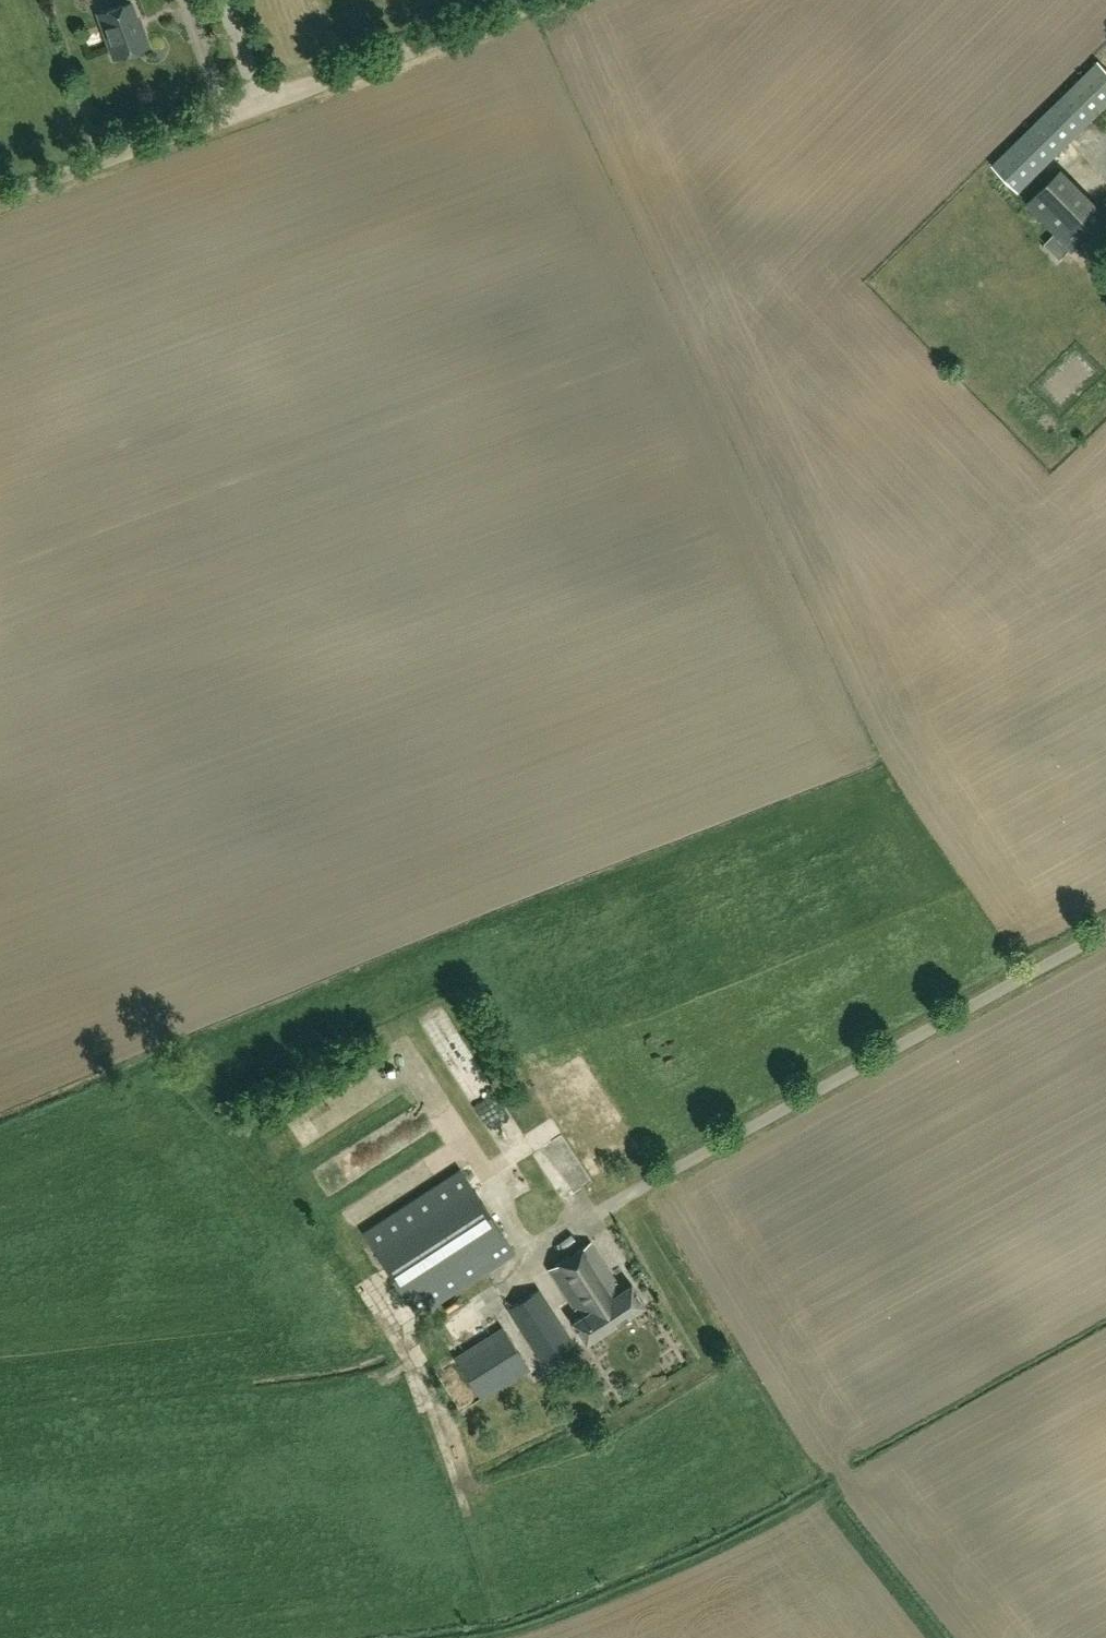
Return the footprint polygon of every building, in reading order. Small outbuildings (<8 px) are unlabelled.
[(98,12),(114,58),(149,46),(142,28),(140,29),(131,1),(98,12)] [(1099,61),(993,165),(1018,191),(1105,105),(1105,69),(1099,61)] [(1026,203),(1073,251),(1105,218),(1105,215),(1060,169),(1026,203)] [(322,1099),(310,1105),(318,1121),(330,1115),(322,1099)] [(537,1164),(549,1186),(530,1196),(542,1219),(568,1205),(559,1187),(582,1175),(554,1123),(511,1145),(525,1171),(537,1164)] [(515,1251),(461,1168),(363,1232),(418,1315),(515,1251)] [(591,1241),(570,1254),(615,1323),(646,1304),(632,1282),(622,1288),(591,1241)] [(572,1341),(539,1288),(509,1307),(542,1360),(572,1341)] [(441,1306),(454,1326),(480,1310),(467,1290),(441,1306)] [(455,1356),(467,1375),(482,1399),(530,1369),(503,1326),(455,1356)]
